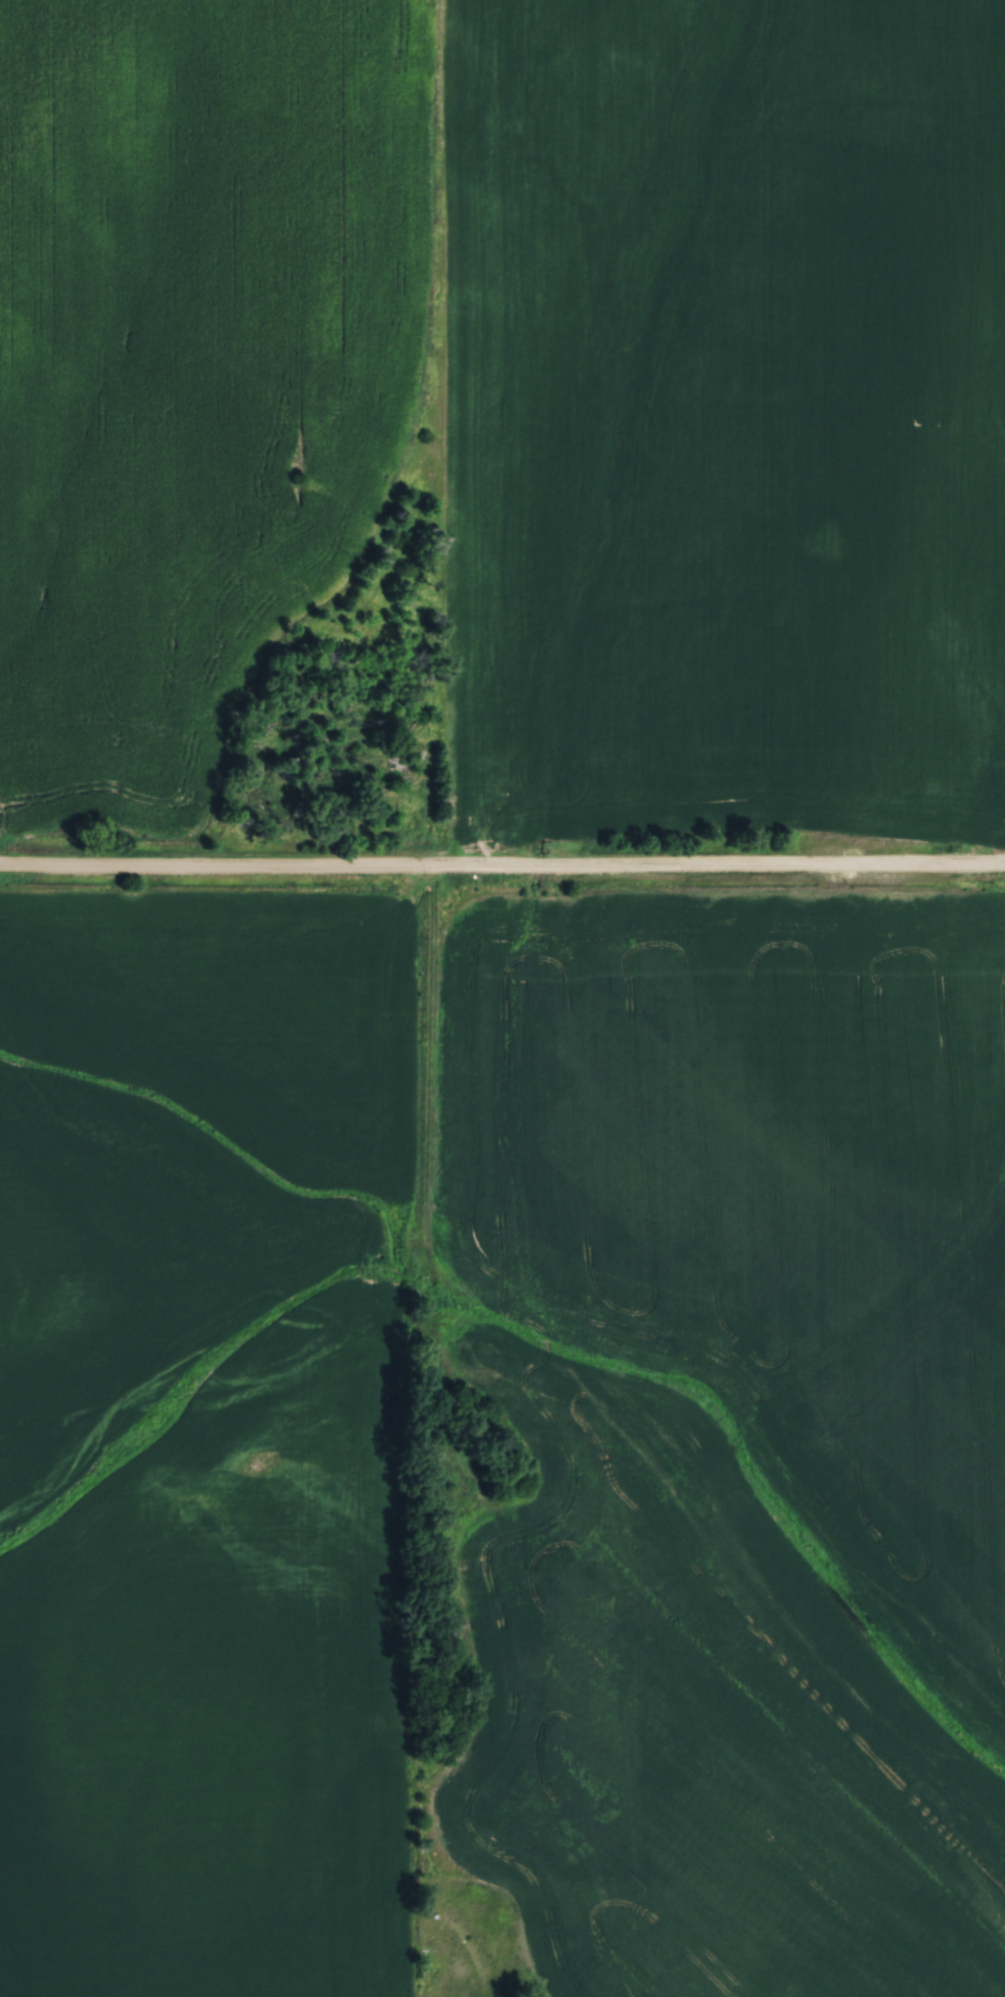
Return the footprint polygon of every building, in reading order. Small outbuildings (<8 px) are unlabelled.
[(410,778),(410,770),(387,770),(387,779),(410,778)]
